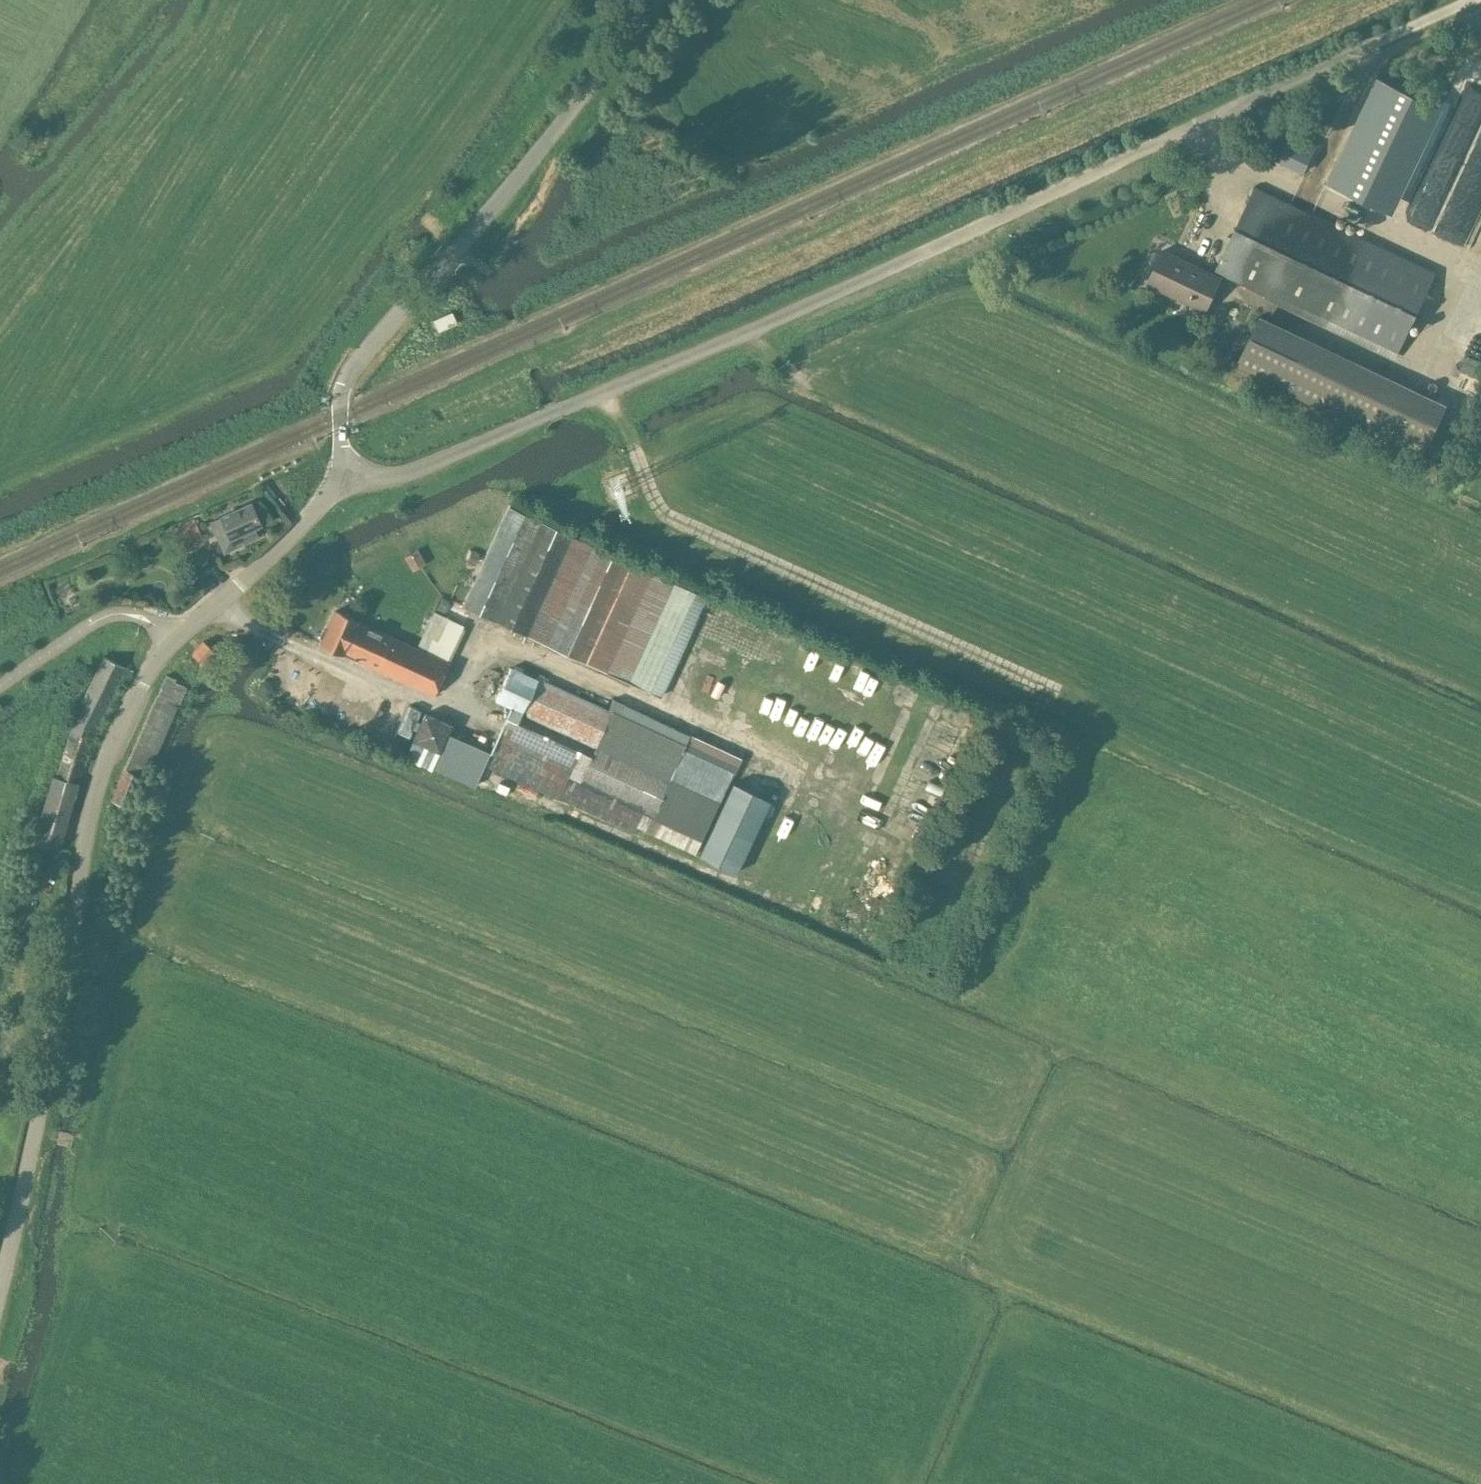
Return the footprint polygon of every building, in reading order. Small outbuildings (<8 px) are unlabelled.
[(1378,78),(1328,182),(1379,206),(1428,102),(1378,78)] [(1478,133),(1464,127),(1463,128),(1480,135),(1480,126),(1478,133)] [(1276,157),(1305,171),(1318,144),(1289,130),(1276,157)] [(1401,358),(1441,272),(1256,187),(1215,274),(1163,250),(1148,283),(1208,310),(1223,276),(1401,358)] [(453,311),(433,319),(438,331),(458,323),(453,311)] [(1448,405),(1261,316),(1235,371),(1422,459),(1448,405)] [(221,516),(210,521),(219,542),(239,534),(242,542),(256,535),(253,527),(261,523),(252,502),(221,516)] [(507,506),(462,605),(473,610),(661,695),(707,596),(507,506)] [(176,528),(177,530),(185,548),(202,541),(193,520),(176,528)] [(416,548),(406,554),(413,568),(424,562),(416,548)] [(473,610),(462,605),(441,595),(416,647),(336,610),(327,629),(324,630),(321,636),(323,639),(321,643),(433,695),(473,610)] [(204,641),(193,654),(204,663),(215,650),(204,641)] [(67,730),(70,731),(57,775),(52,774),(33,840),(61,848),(80,782),(94,735),(127,667),(103,656),(67,730)] [(511,706),(485,764),(636,832),(638,827),(695,853),(710,820),(725,788),(733,770),(739,756),(613,699),(609,709),(536,676),(535,678),(510,667),(495,699),(511,706)] [(111,802),(129,809),(141,776),(144,777),(186,686),(174,681),(176,678),(166,674),(124,767),(111,802)] [(398,732),(409,736),(421,711),(410,706),(398,732)] [(425,713),(413,739),(414,740),(406,757),(431,769),(451,725),(425,713)] [(450,733),(434,768),(475,786),(491,751),(450,733)] [(480,781),(477,789),(486,793),(486,791),(489,784),(480,781)] [(489,784),(486,791),(496,796),(499,788),(498,787),(490,783),(489,784)] [(734,784),(701,856),(736,872),(768,799),(734,784)] [(499,788),(496,796),(502,799),(506,791),(499,788)] [(502,799),(511,804),(515,795),(506,791),(502,799)] [(511,804),(523,809),(527,800),(528,798),(516,793),(515,795),(511,804)] [(527,800),(523,809),(537,817),(542,807),(527,800)]
